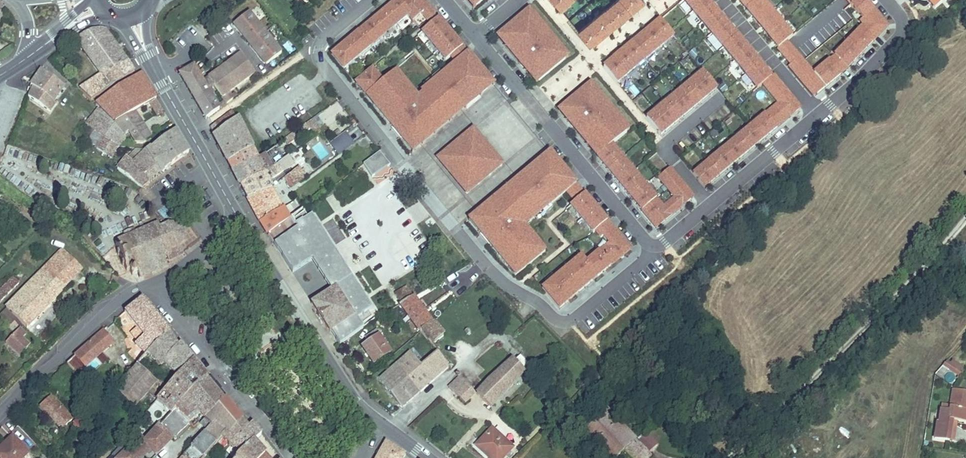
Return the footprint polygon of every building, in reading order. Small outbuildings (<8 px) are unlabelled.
[(329,55),(343,71),(409,17),(444,60),(462,46),(423,0),(396,0),(329,55)] [(472,10),(484,0),(464,0),(472,10)] [(577,30),(590,45),(643,0),(613,0),(577,30)] [(770,77),(706,0),(683,0),(756,89),(770,77)] [(761,0),(737,0),(777,49),(791,37),(761,0)] [(850,5),(865,22),(862,24),(868,30),(864,33),(863,32),(813,74),(824,87),(840,75),(846,69),(886,27),(864,0),(856,0),(850,5)] [(568,57),(529,9),(494,37),(533,85),(568,57)] [(783,60),(813,97),(824,87),(813,74),(802,61),(852,20),(844,10),(794,51),(783,60)] [(281,53),(249,13),(234,25),(266,66),(281,53)] [(659,20),(603,66),(616,83),(673,37),(659,20)] [(135,71),(105,29),(100,29),(92,31),(84,35),(77,39),(102,75),(80,90),(91,101),(135,71)] [(255,74),(238,51),(234,54),(237,58),(208,79),(215,88),(224,100),(227,104),(233,99),(231,97),(229,93),(225,89),(241,77),(244,82),(255,74)] [(371,70),(353,84),(364,98),(409,153),(492,85),(468,56),(416,98),(393,71),(380,81),(371,70)] [(209,92),(203,83),(194,67),(180,75),(196,102),(198,100),(209,92)] [(54,100),(64,86),(41,70),(31,85),(33,87),(28,97),(50,112),(56,102),(54,100)] [(149,103),(156,99),(147,84),(142,75),(141,73),(96,103),(105,112),(115,122),(118,121),(132,114),(134,112),(136,111),(149,103)] [(648,117),(661,133),(716,88),(703,73),(648,117)] [(762,84),(789,117),(800,108),(773,75),(770,77),(762,84)] [(229,93),(244,82),(241,77),(225,89),(229,93)] [(215,88),(208,79),(203,83),(209,92),(215,88)] [(591,85),(559,111),(610,173),(654,228),(692,197),(671,170),(658,180),(672,197),(663,204),(615,145),(630,133),(591,85)] [(217,106),(209,92),(198,100),(208,118),(219,109),(217,106)] [(156,99),(149,103),(157,116),(164,112),(156,99)] [(208,118),(198,100),(196,102),(206,119),(208,118)] [(701,122),(710,132),(733,112),(724,102),(701,122)] [(125,138),(113,128),(115,126),(111,122),(104,114),(99,109),(87,125),(91,128),(92,129),(94,130),(95,131),(97,132),(100,134),(105,138),(110,142),(110,141),(118,147),(125,138)] [(252,149),(237,119),(232,111),(216,124),(210,127),(214,135),(228,162),(252,149)] [(151,138),(134,112),(132,114),(118,121),(115,122),(125,134),(129,131),(137,143),(143,143),(151,138)] [(675,144),(683,154),(708,133),(700,123),(675,144)] [(288,146),(307,131),(310,129),(306,124),(303,126),(284,140),(288,146)] [(693,173),(705,187),(762,140),(750,126),(693,173)] [(326,141),(337,155),(354,143),(343,128),(326,141)] [(189,152),(175,130),(147,151),(147,150),(146,150),(161,173),(189,152)] [(118,147),(110,141),(110,142),(105,138),(100,134),(97,132),(95,131),(88,141),(96,147),(96,148),(107,155),(110,152),(113,154),(118,147)] [(473,131),(439,158),(466,192),(500,165),(473,131)] [(272,189),(270,183),(296,163),(305,157),(327,139),(322,132),(278,164),(272,169),(265,174),(240,185),(247,199),(272,189)] [(133,164),(146,150),(136,149),(127,158),(133,164)] [(257,159),(252,149),(228,162),(230,167),(233,171),(257,159)] [(161,173),(146,150),(133,164),(127,158),(126,158),(118,169),(126,175),(132,179),(142,189),(161,174),(161,173)] [(372,177),(389,164),(378,151),(362,164),(372,177)] [(550,152),(467,218),(513,275),(544,250),(524,224),(575,184),(550,152)] [(272,169),(264,154),(257,159),(265,174),(272,169)] [(265,174),(257,159),(233,171),(240,185),(265,174)] [(307,176),(300,167),(292,173),(299,182),(307,176)] [(285,179),(291,188),(299,182),(292,173),(285,179)] [(291,218),(284,207),(282,208),(272,189),(247,199),(260,223),(268,235),(291,218)] [(631,249),(586,194),(573,205),(606,246),(585,262),(581,257),(542,288),(558,307),(631,249)] [(284,237),(297,229),(296,229),(297,228),(296,226),(291,218),(268,235),(274,244),(284,237)] [(274,244),(295,275),(317,260),(336,287),(354,316),(331,332),(342,347),(365,331),(359,322),(375,311),(314,218),(274,244)] [(183,253),(179,245),(178,243),(181,239),(184,239),(184,237),(181,236),(179,230),(180,228),(178,226),(177,228),(170,228),(169,225),(166,227),(167,228),(161,231),(159,226),(136,237),(133,229),(124,233),(127,241),(115,246),(118,252),(117,253),(118,255),(119,255),(123,263),(122,263),(123,266),(124,265),(127,272),(130,270),(132,276),(138,273),(140,278),(140,277),(136,267),(153,260),(157,270),(163,267),(163,268),(167,266),(165,261),(183,253)] [(62,291),(82,270),(62,251),(41,272),(62,291)] [(157,270),(153,260),(136,267),(140,277),(152,272),(155,271),(157,270)] [(27,328),(62,291),(41,272),(6,309),(27,328)] [(6,297),(22,281),(19,278),(17,280),(13,277),(0,291),(6,297)] [(354,316),(336,287),(312,303),(311,303),(318,313),(317,313),(320,318),(323,323),(323,322),(330,333),(331,332),(354,316)] [(413,297),(407,288),(395,295),(401,304),(413,297)] [(433,323),(413,297),(401,304),(399,305),(421,331),(433,323)] [(170,332),(142,298),(125,313),(139,331),(133,336),(138,342),(135,345),(146,355),(148,353),(168,333),(170,332)] [(315,313),(308,317),(316,329),(323,324),(315,313)] [(448,365),(460,356),(444,336),(433,323),(421,331),(438,352),(422,366),(411,354),(398,364),(419,391),(448,365)] [(30,346),(23,339),(26,335),(19,329),(6,343),(20,356),(30,346)] [(102,350),(113,341),(104,330),(96,337),(93,339),(102,350)] [(391,353),(379,337),(380,336),(376,330),(365,337),(369,343),(365,346),(368,352),(366,353),(374,364),(391,353)] [(178,377),(193,360),(180,344),(178,346),(168,333),(148,353),(161,366),(164,363),(178,377)] [(157,400),(168,388),(159,380),(157,382),(143,370),(148,364),(143,359),(136,366),(116,392),(135,408),(149,392),(151,394),(157,400)] [(490,407),(525,371),(513,359),(487,382),(477,394),(490,407)] [(190,393),(199,384),(207,377),(193,360),(178,377),(168,388),(157,400),(171,413),(175,409),(190,393)] [(949,366),(960,373),(963,368),(953,361),(951,363),(949,366)] [(949,366),(944,363),(942,366),(958,376),(960,373),(949,366)] [(419,391),(398,364),(383,379),(402,405),(419,391)] [(197,409),(217,389),(207,377),(199,384),(190,393),(175,409),(187,420),(192,414),(197,409)] [(475,394),(460,377),(449,388),(453,392),(465,404),(475,394)] [(215,421),(230,405),(225,399),(217,389),(197,409),(201,414),(205,419),(212,425),(212,424),(215,421)] [(956,427),(956,426),(957,426),(957,421),(965,422),(965,392),(953,390),(951,406),(950,412),(941,411),(939,422),(937,421),(935,438),(950,441),(952,427),(956,427)] [(69,417),(61,408),(50,397),(40,407),(62,430),(72,420),(69,417)] [(598,400),(594,403),(602,412),(582,431),(608,457),(617,457),(623,452),(636,441),(598,400)] [(217,443),(222,437),(227,431),(230,433),(242,420),(230,405),(215,421),(212,424),(212,425),(206,430),(204,433),(191,448),(187,452),(185,455),(183,456),(182,457),(204,457),(217,443)] [(71,415),(62,407),(61,408),(69,417),(71,415)] [(173,438),(195,417),(196,419),(196,418),(192,414),(187,420),(175,409),(171,413),(160,426),(173,438)] [(196,418),(201,414),(197,409),(192,414),(196,418)] [(212,425),(205,419),(200,424),(206,430),(212,425)] [(78,431),(85,424),(80,420),(73,426),(78,431)] [(265,455),(253,442),(261,434),(252,424),(248,427),(242,420),(230,433),(227,431),(222,437),(226,440),(241,454),(237,457),(268,457),(265,455)] [(157,454),(173,438),(160,426),(158,428),(156,430),(145,443),(157,454)] [(513,448),(492,429),(481,442),(485,446),(482,449),(489,455),(488,456),(490,457),(503,457),(513,448)] [(657,446),(645,432),(636,441),(623,452),(629,457),(649,457),(650,456),(648,454),(657,446)] [(12,437),(0,449),(0,457),(23,457),(28,453),(12,437)] [(118,456),(129,445),(125,442),(114,453),(118,456)] [(405,454),(386,442),(377,457),(402,457),(405,454)] [(482,449),(485,446),(481,442),(477,446),(488,456),(489,455),(482,449)] [(132,448),(129,445),(118,456),(120,457),(122,457),(132,448)]
